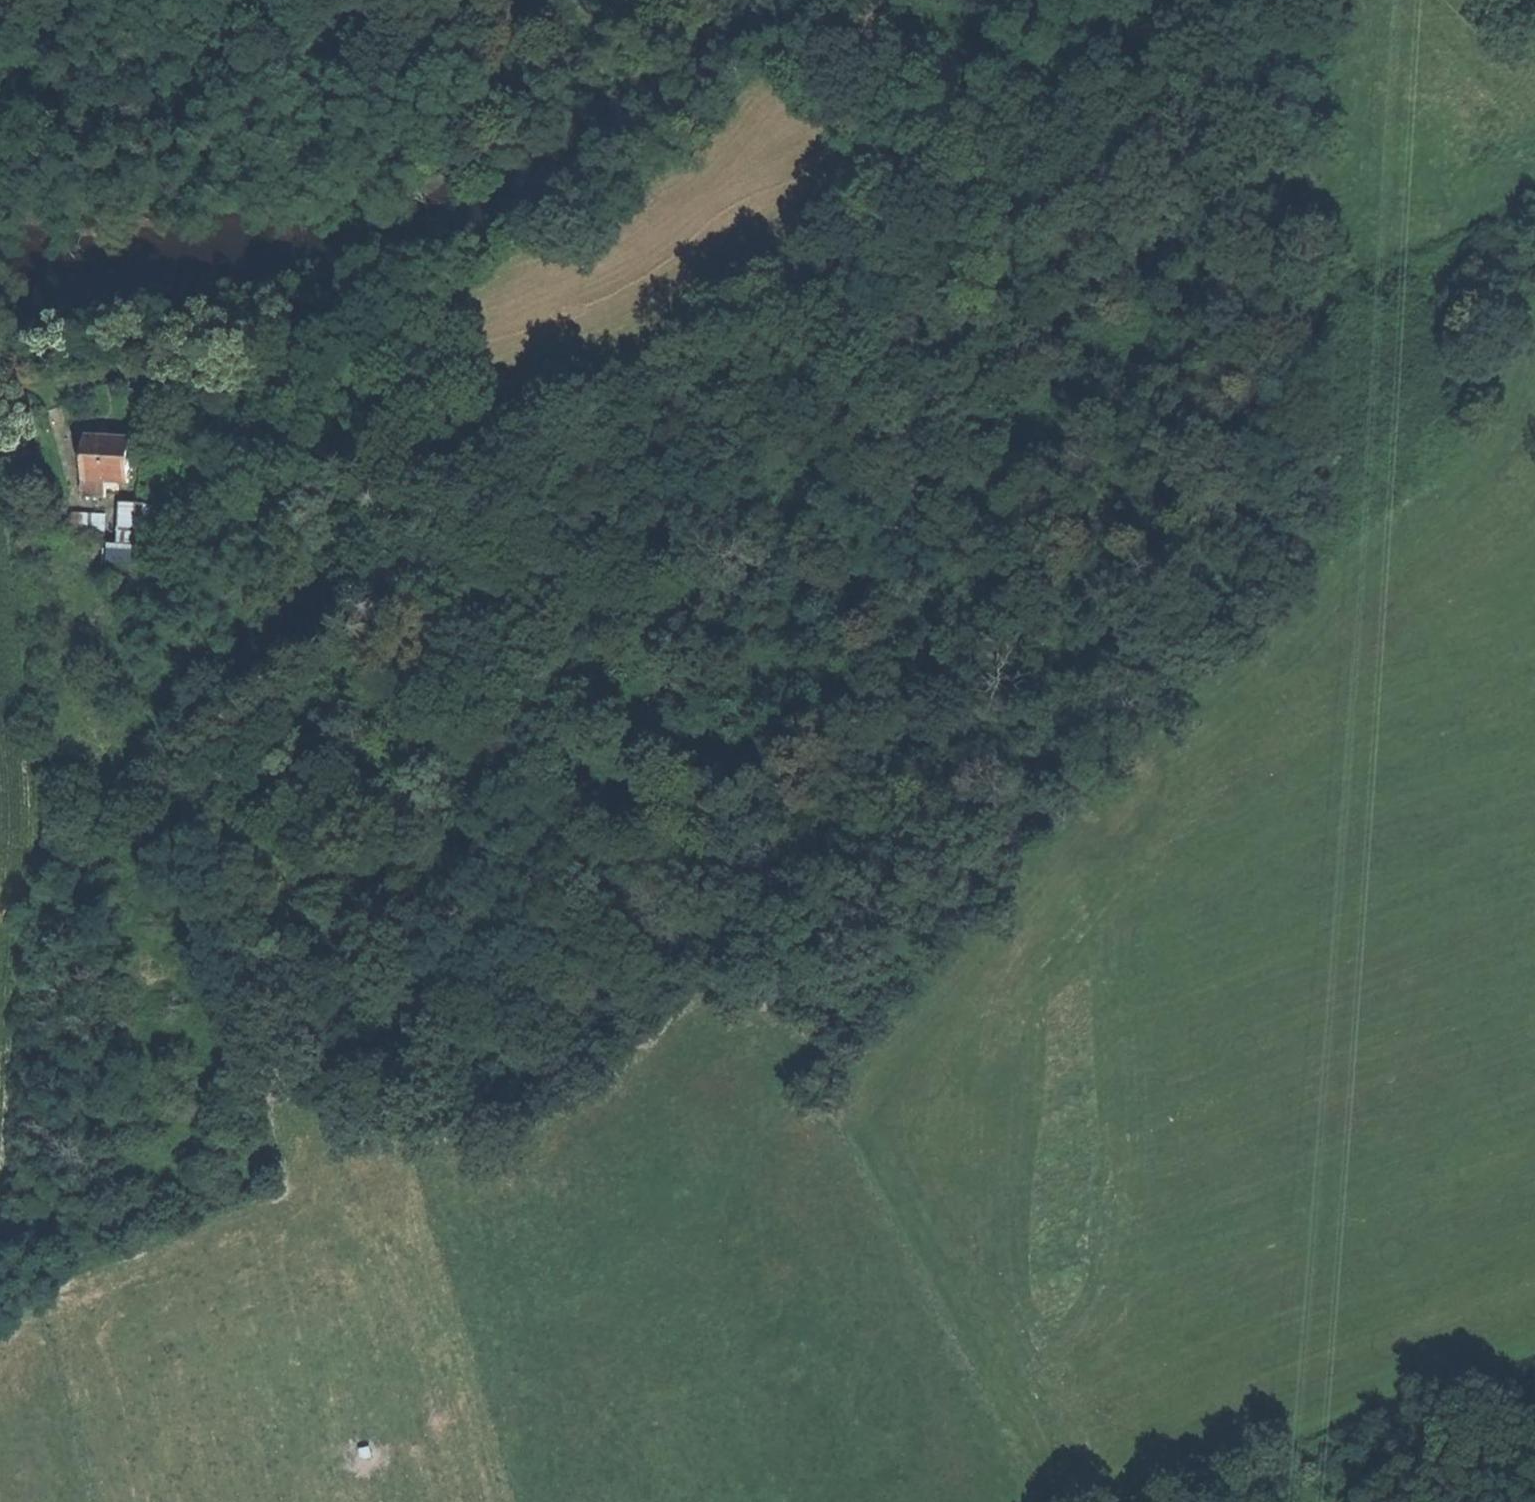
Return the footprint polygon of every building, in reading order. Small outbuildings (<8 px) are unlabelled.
[(108,439),(88,438),(87,481),(107,482),(129,483),(131,440),(108,439)] [(106,498),(107,482),(87,481),(86,491),(92,497),(106,498)] [(144,505),(120,504),(119,546),(110,546),(109,565),(142,566),(144,505)]
